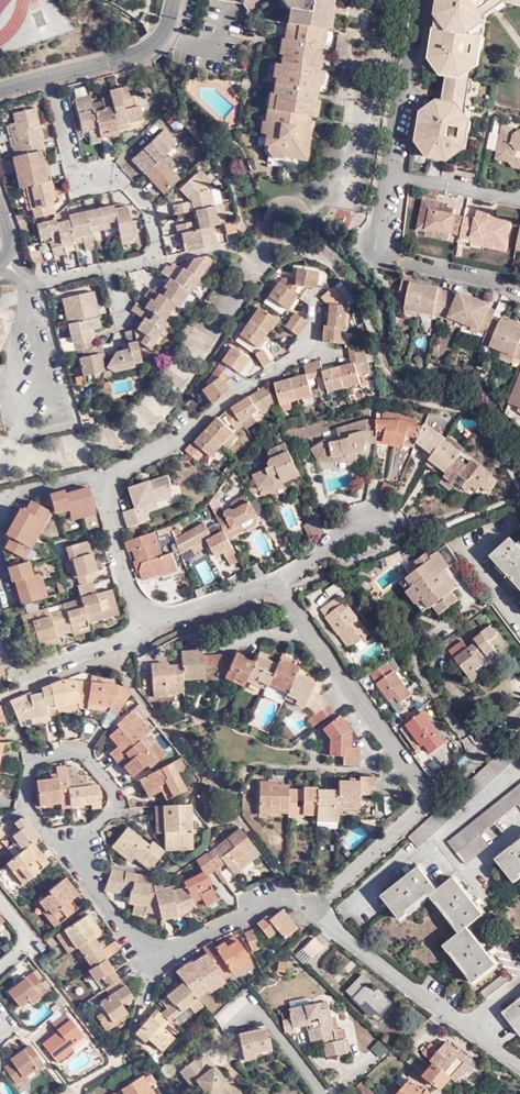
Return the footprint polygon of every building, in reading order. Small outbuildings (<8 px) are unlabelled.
[(246,0),(252,9),(267,0),(246,0)] [(287,6),(284,22),(286,22),(322,28),(322,25),(320,25),(323,2),(326,3),(327,0),(282,0),(287,6)] [(510,2),(511,0),(444,0),(442,9),(437,9),(434,30),(439,31),(480,40),(484,15),(505,1),(510,2)] [(329,3),(326,3),(323,2),(320,25),(322,25),(326,25),(329,3)] [(322,28),(286,22),(284,39),(282,55),(280,65),(276,64),(274,78),(272,94),(274,94),(272,111),(266,110),(264,122),(267,122),(265,135),(264,146),(267,147),(266,152),(271,158),(283,161),(284,158),(306,161),(311,130),(307,129),(309,117),(312,102),(316,102),(318,86),(322,86),(323,72),(320,71),(322,56),(319,55),(322,43),(324,43),(326,28),(322,28)] [(439,31),(434,30),(430,51),(436,52),(439,31)] [(477,65),(480,40),(439,31),(436,52),(430,51),(429,59),(440,74),(447,75),(443,102),(464,107),(468,79),(461,78),(477,65)] [(197,66),(190,64),(184,75),(191,78),(197,66)] [(127,88),(108,92),(110,97),(118,134),(142,128),(144,124),(141,107),(140,108),(136,109),(134,98),(130,99),(127,88)] [(274,94),(272,94),(269,93),(266,110),(272,111),(274,94)] [(90,98),(89,96),(72,100),(79,132),(81,131),(88,130),(89,133),(91,145),(100,142),(99,138),(91,105),(91,102),(90,98)] [(118,134),(110,97),(99,100),(100,103),(91,105),(99,138),(118,134)] [(443,102),(436,101),(421,113),(416,141),(428,158),(448,162),(464,149),(469,120),(463,112),(464,107),(443,102)] [(14,152),(15,157),(39,151),(44,150),(42,141),(37,141),(34,126),(38,125),(35,109),(13,114),(15,125),(19,145),(13,147),(14,152)] [(170,112),(163,119),(169,125),(176,118),(170,112)] [(9,127),(13,147),(19,145),(15,125),(9,127)] [(37,141),(42,141),(38,125),(34,126),(37,141)] [(502,126),(496,154),(519,159),(519,130),(502,126)] [(168,152),(176,144),(162,129),(154,137),(168,152)] [(100,142),(119,138),(118,134),(99,138),(100,142)] [(159,160),(168,152),(154,137),(128,159),(142,175),(159,160)] [(15,157),(19,172),(43,167),(40,158),(39,151),(15,157)] [(204,166),(212,159),(206,153),(199,160),(204,166)] [(496,154),(495,159),(502,160),(509,161),(512,166),(519,168),(519,159),(496,154)] [(177,180),(159,160),(142,175),(161,195),(177,180)] [(43,167),(19,172),(20,179),(22,188),(46,182),(44,174),(43,167)] [(199,170),(195,175),(206,187),(211,183),(199,170)] [(195,210),(214,205),(210,190),(208,190),(206,187),(195,175),(194,174),(181,186),(191,196),(191,202),(193,211),(195,210)] [(22,188),(26,204),(33,202),(53,197),(56,197),(52,181),(51,181),(46,182),(22,188)] [(178,188),(191,202),(191,196),(181,186),(178,188)] [(214,205),(218,204),(215,189),(210,190),(214,205)] [(32,210),(34,218),(53,214),(57,213),(54,201),(53,197),(33,202),(35,209),(32,210)] [(446,233),(459,236),(463,219),(451,217),(453,210),(438,207),(438,203),(420,199),(414,227),(424,229),(424,232),(446,237),(446,233)] [(33,202),(26,204),(28,210),(32,210),(35,209),(33,202)] [(171,206),(173,215),(188,212),(186,203),(171,206)] [(225,223),(221,204),(218,204),(214,205),(218,225),(222,224),(225,223)] [(115,206),(112,206),(116,224),(130,221),(128,207),(124,208),(124,205),(115,206)] [(218,225),(214,205),(195,210),(198,224),(195,225),(192,226),(191,224),(175,227),(177,234),(180,233),(185,232),(212,226),(218,225)] [(57,213),(53,214),(55,222),(55,224),(69,220),(68,217),(67,212),(65,206),(58,212),(57,213)] [(100,209),(99,210),(104,231),(117,228),(116,224),(112,206),(107,208),(100,209)] [(84,208),(67,212),(68,217),(85,213),(84,208)] [(99,210),(85,213),(91,234),(104,231),(99,210)] [(463,219),(459,236),(471,238),(469,245),(493,250),(495,243),(505,245),(510,221),(486,216),(487,213),(476,210),(473,221),(463,219)] [(85,213),(68,217),(69,220),(74,243),(82,241),(85,253),(94,251),(91,234),(85,213)] [(17,222),(21,233),(28,232),(27,225),(31,224),(30,219),(24,220),(17,222)] [(60,243),(61,247),(74,244),(74,243),(69,220),(55,224),(60,243)] [(130,221),(116,224),(117,228),(121,246),(133,244),(139,235),(136,220),(130,221)] [(55,224),(55,222),(37,226),(42,247),(60,243),(55,224)] [(189,251),(216,245),(212,226),(185,232),(187,243),(189,251)] [(232,226),(223,227),(225,237),(234,235),(232,226)] [(52,251),(53,260),(54,261),(63,258),(62,251),(61,250),(52,251)] [(70,267),(79,266),(77,253),(69,253),(70,267)] [(208,259),(211,255),(210,254),(193,258),(183,272),(180,269),(171,264),(166,270),(163,267),(159,272),(168,278),(187,291),(208,259)] [(183,272),(193,258),(187,260),(180,269),(183,272)] [(187,291),(190,293),(212,262),(208,259),(187,291)] [(283,278),(279,284),(293,294),(298,286),(316,287),(316,283),(316,274),(316,270),(295,269),(295,280),(283,278)] [(500,321),(493,318),(496,311),(489,308),(490,304),(458,292),(457,294),(450,291),(429,286),(410,282),(410,278),(411,277),(402,275),(397,300),(406,302),(404,308),(418,312),(434,315),(434,316),(446,320),(447,318),(480,330),(486,333),(482,343),(501,351),(514,357),(519,359),(519,329),(500,321)] [(176,307),(187,291),(168,278),(163,285),(157,282),(152,290),(174,305),(176,307)] [(278,284),(268,297),(284,308),(286,309),(295,295),(293,294),(279,284),(278,284)] [(340,294),(335,287),(329,292),(322,297),(326,302),(327,304),(339,294),(340,294)] [(149,311),(163,321),(174,305),(152,290),(148,288),(144,294),(149,298),(143,307),(149,311)] [(179,309),(190,293),(187,291),(176,307),(179,309)] [(61,299),(68,325),(97,318),(99,317),(96,304),(92,305),(89,292),(61,299)] [(347,306),(339,294),(327,304),(331,308),(348,309),(347,327),(351,327),(353,307),(347,306)] [(284,308),(280,313),(284,316),(298,297),(295,295),(286,309),(284,308)] [(268,297),(265,303),(280,313),(284,308),(268,297)] [(143,307),(136,302),(132,309),(145,318),(149,311),(143,307)] [(258,307),(249,321),(266,333),(268,331),(276,320),(258,307)] [(329,326),(347,327),(348,309),(331,308),(329,326)] [(418,312),(404,308),(403,314),(417,317),(418,312)] [(150,349),(160,334),(167,324),(163,321),(149,311),(145,318),(137,330),(134,331),(136,340),(137,345),(142,344),(150,349)] [(308,321),(305,320),(295,312),(290,320),(303,329),(308,321)] [(519,329),(519,325),(519,323),(508,318),(507,320),(501,317),(500,321),(519,329)] [(97,318),(68,325),(74,351),(81,350),(94,347),(92,339),(90,332),(93,331),(100,329),(97,318)] [(478,335),(480,330),(447,318),(446,320),(446,322),(478,335)] [(281,323),(276,320),(268,331),(273,334),(281,323)] [(298,336),(303,329),(290,320),(285,326),(298,336)] [(249,321),(239,335),(257,347),(262,339),(266,333),(249,321)] [(164,338),(171,326),(167,324),(160,334),(164,338)] [(346,332),(347,327),(329,326),(325,325),(325,336),(324,342),(327,342),(346,344),(346,332)] [(239,335),(235,341),(254,354),(256,353),(265,341),(262,339),(257,347),(239,335)] [(113,372),(117,371),(133,368),(132,363),(141,362),(137,345),(136,340),(127,342),(128,346),(129,350),(122,351),(114,353),(105,367),(113,372)] [(103,353),(101,345),(94,347),(81,350),(83,358),(79,359),(84,382),(98,379),(100,375),(103,372),(101,364),(99,354),(103,353)] [(350,355),(366,353),(365,345),(351,348),(349,348),(350,355)] [(217,367),(231,377),(235,370),(239,374),(249,359),(231,347),(217,367)] [(256,353),(254,354),(263,368),(271,363),(262,350),(256,353)] [(512,361),(514,357),(501,351),(499,356),(512,361)] [(368,363),(366,353),(350,355),(352,363),(339,367),(345,388),(361,384),(359,373),(358,365),(368,363)] [(345,388),(339,367),(334,368),(323,372),(322,368),(320,360),(312,362),(317,379),(325,376),(327,382),(329,390),(330,392),(345,388)] [(292,379),(297,400),(306,397),(313,396),(311,390),(310,386),(319,384),(317,379),(312,362),(304,364),(307,375),(302,376),(302,373),(296,375),(296,378),(292,379)] [(369,371),(368,363),(358,365),(359,373),(369,371)] [(103,372),(100,375),(110,381),(117,379),(117,371),(113,372),(105,367),(103,372)] [(207,398),(211,404),(213,402),(228,391),(225,385),(231,377),(217,367),(211,374),(214,377),(209,385),(201,391),(202,392),(207,398)] [(214,377),(211,374),(205,382),(209,385),(214,377)] [(509,404),(519,409),(519,411),(519,374),(509,404)] [(293,401),(297,400),(292,379),(276,384),(281,403),(293,401)] [(320,388),(321,392),(329,390),(327,382),(319,384),(320,388)] [(260,390),(270,406),(277,402),(267,386),(260,390)] [(307,400),(322,396),(321,392),(320,388),(311,390),(313,396),(306,397),(307,400)] [(242,422),(254,416),(260,412),(260,413),(270,406),(260,390),(233,408),(242,422)] [(204,401),(207,398),(202,392),(199,394),(204,401)] [(262,414),(272,408),(270,406),(260,413),(262,414)] [(235,427),(242,422),(233,408),(225,413),(235,427)] [(382,418),(377,418),(377,421),(376,437),(415,445),(417,441),(425,422),(400,412),(390,411),(384,412),(382,418)] [(242,422),(246,429),(258,422),(254,416),(242,422)] [(219,418),(207,431),(223,445),(227,441),(234,433),(219,418)] [(368,423),(367,420),(364,421),(346,426),(346,429),(338,432),(340,436),(341,441),(331,443),(326,440),(315,447),(318,452),(317,457),(319,460),(324,460),(327,459),(332,460),(334,459),(341,460),(349,457),(351,453),(359,451),(367,449),(366,444),(376,441),(376,440),(376,437),(377,421),(368,423)] [(428,422),(425,422),(417,441),(426,448),(421,455),(427,460),(425,462),(432,468),(436,464),(446,473),(448,471),(459,457),(461,453),(462,452),(446,439),(447,437),(428,422)] [(185,452),(189,455),(198,461),(205,453),(211,458),(223,445),(207,431),(194,446),(192,445),(185,452)] [(234,433),(227,441),(232,446),(240,438),(234,433)] [(462,452),(466,448),(449,435),(447,437),(446,439),(462,452)] [(376,437),(376,440),(413,449),(415,445),(376,437)] [(282,455),(284,454),(280,446),(272,449),(269,456),(272,461),(273,459),(282,455)] [(360,456),(359,451),(351,453),(349,457),(341,460),(334,459),(332,460),(327,459),(324,460),(341,462),(360,456)] [(461,453),(459,457),(470,465),(472,462),(461,453)] [(300,475),(292,457),(288,459),(287,457),(282,455),(273,459),(272,461),(273,465),(277,474),(259,482),(264,494),(269,494),(277,491),(276,488),(300,475)] [(444,475),(455,484),(456,482),(468,492),(470,490),(473,486),(478,490),(481,487),(491,475),(492,474),(474,459),(472,462),(470,465),(459,457),(448,471),(446,473),(444,475)] [(432,468),(443,476),(444,475),(446,473),(436,464),(432,468)] [(254,474),(257,483),(259,482),(277,474),(273,465),(254,474)] [(219,477),(225,482),(231,474),(225,470),(219,477)] [(284,487),(302,479),(300,475),(276,488),(277,491),(269,494),(264,494),(259,482),(257,483),(263,497),(277,494),(286,490),(284,487)] [(443,476),(439,480),(451,489),(455,484),(444,475),(443,476)] [(499,480),(491,475),(481,487),(489,493),(499,480)] [(131,510),(125,512),(129,528),(151,521),(148,510),(159,507),(158,502),(169,499),(173,487),(170,476),(131,487),(137,509),(131,510)] [(377,495),(379,502),(384,503),(387,505),(396,486),(384,481),(377,495)] [(16,586),(22,604),(42,599),(35,575),(34,573),(32,574),(29,561),(24,562),(23,561),(18,562),(16,559),(18,557),(23,559),(29,549),(25,546),(39,520),(44,523),(50,512),(48,510),(49,509),(53,510),(54,512),(68,508),(69,511),(70,516),(94,509),(87,488),(64,496),(64,492),(30,503),(24,512),(19,510),(3,535),(8,538),(2,546),(11,581),(15,580),(16,586)] [(222,513),(214,497),(209,503),(216,517),(222,513)] [(233,504),(231,509),(236,510),(251,502),(244,498),(233,504)] [(258,517),(268,511),(257,499),(251,502),(258,517)] [(243,526),(258,517),(251,502),(236,510),(231,509),(222,513),(216,517),(226,534),(234,530),(236,534),(245,530),(243,526)] [(3,535),(19,510),(13,506),(0,528),(0,533),(3,535)] [(94,509),(70,516),(71,521),(95,514),(94,509)] [(257,526),(258,517),(243,526),(245,530),(249,530),(257,526)] [(308,524),(314,537),(323,532),(317,517),(307,522),(308,524)] [(25,546),(29,549),(32,550),(45,523),(44,523),(39,520),(25,546)] [(175,539),(181,553),(190,548),(206,540),(213,537),(204,523),(182,536),(175,539)] [(309,539),(314,537),(308,524),(303,526),(309,539)] [(172,532),(170,528),(157,532),(159,536),(172,532)] [(173,533),(175,539),(182,536),(179,529),(172,532),(173,533)] [(226,534),(228,539),(236,534),(234,530),(226,534)] [(229,565),(229,564),(239,560),(223,531),(213,537),(206,540),(210,548),(215,556),(222,553),(229,565)] [(126,543),(129,552),(135,550),(137,549),(140,560),(138,561),(135,561),(138,572),(140,572),(143,580),(162,575),(161,573),(176,569),(176,568),(172,554),(161,558),(156,544),(158,543),(156,538),(155,533),(126,543)] [(518,544),(511,537),(491,556),(519,587),(519,547),(518,544)] [(206,540),(190,548),(194,556),(210,548),(206,540)] [(78,577),(89,574),(95,572),(93,563),(88,545),(87,541),(65,547),(74,579),(78,577)] [(88,545),(93,563),(98,561),(93,543),(88,545)] [(430,555),(442,547),(440,543),(429,552),(430,555)] [(459,561),(446,544),(442,547),(430,555),(427,557),(425,554),(415,561),(416,561),(420,567),(414,572),(420,581),(407,590),(423,611),(432,605),(440,614),(459,600),(453,592),(439,575),(437,577),(433,572),(441,566),(444,571),(445,571),(459,561)] [(415,559),(410,552),(404,555),(411,563),(415,559)] [(404,560),(401,554),(392,558),(390,556),(386,557),(389,567),(394,566),(401,563),(401,562),(404,560)] [(236,575),(246,570),(240,559),(239,560),(229,564),(236,575)] [(420,567),(416,561),(405,569),(409,575),(414,572),(420,567)] [(439,575),(444,571),(441,566),(433,572),(437,577),(439,575)] [(177,573),(176,569),(161,573),(162,575),(163,577),(177,573)] [(459,587),(445,571),(444,571),(439,575),(453,592),(459,587)] [(401,582),(407,590),(420,581),(414,572),(409,575),(401,582)] [(35,575),(42,599),(44,598),(48,597),(41,573),(35,575)] [(80,585),(91,582),(89,574),(78,577),(80,585)] [(66,589),(64,581),(57,582),(60,593),(67,591),(66,589)] [(94,594),(91,582),(80,585),(76,586),(80,599),(87,623),(101,619),(99,610),(115,606),(110,589),(94,594)] [(13,587),(18,606),(22,604),(16,586),(13,587)] [(77,624),(79,630),(88,627),(87,623),(80,599),(62,604),(63,610),(49,614),(56,637),(71,632),(69,626),(77,624)] [(369,634),(361,623),(358,625),(355,621),(358,619),(345,602),(340,606),(335,599),(321,610),(343,640),(348,636),(353,646),(369,634)] [(62,604),(48,609),(49,614),(63,610),(62,604)] [(117,614),(115,606),(99,610),(101,619),(117,614)] [(46,643),(57,640),(56,637),(49,614),(48,609),(47,607),(21,615),(28,641),(37,638),(44,635),(46,643)] [(71,632),(79,630),(77,624),(69,626),(71,632)] [(474,667),(476,669),(497,653),(489,642),(497,635),(490,626),(482,632),(482,633),(472,641),(474,644),(468,649),(455,659),(466,673),(474,667)] [(38,644),(39,646),(46,643),(44,635),(37,638),(38,642),(38,644)] [(349,649),(353,646),(348,636),(343,640),(349,649)] [(40,649),(58,644),(57,640),(46,643),(39,646),(40,649)] [(383,652),(375,641),(360,653),(368,664),(383,652)] [(455,659),(468,649),(462,641),(449,651),(455,659)] [(404,648),(397,653),(403,661),(411,649),(407,643),(403,646),(404,648)] [(202,650),(181,651),(181,665),(183,680),(203,678),(204,678),(203,672),(202,657),(202,656),(202,650)] [(246,682),(265,691),(268,684),(277,664),(269,661),(263,658),(264,654),(260,652),(255,662),(246,682)] [(224,677),(225,678),(243,687),(246,682),(255,662),(235,653),(233,659),(232,660),(222,655),(219,671),(226,674),(224,677)] [(212,671),(219,671),(222,655),(211,656),(212,671)] [(268,684),(287,692),(296,673),(299,667),(297,666),(291,664),(286,661),(287,657),(281,655),(277,664),(268,684)] [(211,656),(202,657),(203,672),(212,671),(211,656)] [(412,695),(404,685),(402,686),(400,683),(402,682),(388,662),(371,673),(377,683),(389,700),(395,697),(400,704),(412,695)] [(168,694),(183,692),(183,680),(181,665),(169,665),(162,666),(162,664),(151,664),(153,691),(167,691),(168,694)] [(480,674),(476,669),(474,667),(466,673),(473,681),(480,674)] [(203,681),(217,681),(219,672),(212,673),(212,671),(203,672),(204,678),(203,678),(203,681)] [(217,681),(217,683),(222,686),(225,678),(224,677),(226,674),(219,671),(219,672),(217,681)] [(287,692),(284,699),(303,709),(304,706),(310,709),(322,696),(312,691),(315,682),(313,681),(308,679),(296,673),(287,692)] [(92,682),(65,680),(50,685),(54,707),(77,703),(78,707),(87,709),(92,682)] [(130,693),(125,686),(92,682),(87,709),(106,712),(111,708),(112,702),(114,703),(120,708),(130,693)] [(26,694),(9,701),(18,721),(48,715),(47,710),(55,709),(54,707),(50,685),(42,688),(42,693),(30,695),(31,692),(26,694)] [(322,696),(310,709),(314,714),(328,704),(322,696)] [(393,709),(400,704),(395,697),(389,700),(388,701),(393,709)] [(112,702),(111,708),(117,712),(120,708),(114,703),(112,702)] [(77,703),(54,707),(55,709),(56,713),(78,707),(77,703)] [(148,715),(139,704),(130,712),(140,722),(142,721),(148,715)] [(313,716),(317,724),(333,712),(328,704),(314,714),(312,716),(313,716)] [(47,710),(48,715),(48,718),(56,717),(56,713),(55,709),(47,710)] [(140,722),(130,712),(116,724),(118,727),(108,736),(110,737),(118,746),(115,749),(109,754),(115,761),(139,740),(148,732),(151,730),(142,721),(140,722)] [(431,753),(446,743),(424,712),(407,724),(422,746),(425,744),(431,753)] [(48,715),(18,721),(21,727),(49,721),(48,718),(48,715)] [(307,721),(312,728),(317,724),(313,716),(307,721)] [(350,748),(350,731),(340,716),(322,729),(329,739),(329,756),(343,756),(343,748),(350,748)] [(167,754),(148,732),(139,740),(147,750),(153,744),(163,756),(164,757),(167,754)] [(118,746),(110,737),(106,739),(115,749),(118,746)] [(147,750),(139,740),(115,761),(122,768),(123,767),(132,777),(147,764),(150,767),(163,756),(153,744),(147,750)] [(513,741),(408,837),(419,848),(519,755),(519,749),(513,741)] [(360,748),(351,748),(350,748),(343,748),(343,756),(360,756),(360,748)] [(154,771),(169,764),(164,757),(163,756),(150,767),(154,771)] [(360,766),(360,756),(343,756),(343,766),(360,766)] [(185,769),(180,759),(171,763),(176,774),(185,769)] [(176,774),(171,763),(169,764),(154,771),(140,779),(146,792),(159,785),(162,791),(166,799),(185,790),(176,774)] [(66,769),(66,766),(56,767),(57,773),(57,778),(52,779),(36,781),(39,805),(61,803),(61,800),(69,799),(66,769)] [(77,767),(66,769),(69,799),(70,806),(92,803),(101,802),(99,785),(87,786),(86,775),(78,776),(77,767)] [(359,786),(376,786),(376,777),(359,776),(359,781),(359,786)] [(358,795),(376,796),(376,786),(359,786),(359,781),(350,781),(338,781),(338,790),(338,793),(337,810),(358,810),(358,795)] [(288,789),(288,785),(277,785),(271,785),(271,782),(260,782),(259,809),(271,810),(271,812),(287,812),(288,789)] [(448,842),(466,865),(489,846),(480,835),(518,804),(519,806),(519,784),(448,842)] [(149,797),(162,791),(159,785),(146,792),(149,797)] [(287,812),(287,817),(304,817),(304,815),(316,815),(317,790),(317,788),(303,788),(303,790),(288,789),(287,812)] [(214,798),(207,790),(198,797),(205,805),(214,798)] [(337,818),(337,810),(338,793),(329,793),(329,790),(317,790),(316,815),(316,817),(337,818)] [(62,808),(70,807),(70,806),(69,799),(61,800),(61,803),(62,808)] [(192,845),(190,804),(160,806),(163,846),(192,845)] [(32,843),(39,837),(23,817),(15,823),(20,830),(13,836),(23,849),(26,847),(32,843)] [(164,851),(162,850),(152,841),(149,845),(127,827),(112,846),(131,861),(135,857),(137,855),(152,867),(164,851)] [(252,844),(240,829),(208,854),(217,868),(224,863),(229,868),(234,863),(238,867),(250,858),(258,851),(252,844)] [(5,835),(20,853),(23,849),(13,836),(5,835)] [(497,859),(515,882),(519,878),(519,874),(519,873),(519,840),(497,859)] [(36,849),(32,843),(26,847),(31,853),(36,849)] [(20,853),(7,863),(13,871),(19,867),(28,880),(48,863),(36,849),(31,853),(26,847),(23,849),(20,853)] [(208,854),(206,853),(196,860),(203,872),(183,882),(186,887),(194,902),(202,898),(203,900),(215,895),(210,886),(206,878),(205,877),(213,871),(222,885),(227,882),(217,868),(208,854)] [(137,855),(135,857),(150,869),(152,867),(137,855)] [(252,861),(250,858),(238,867),(234,863),(229,868),(234,875),(252,861)] [(444,946),(450,953),(453,951),(471,974),(468,976),(474,983),(497,964),(468,927),(483,914),(454,877),(438,889),(420,866),(383,896),(401,919),(408,914),(406,911),(428,893),(430,896),(436,904),(439,901),(456,924),(454,926),(460,933),(444,946)] [(19,867),(13,871),(23,884),(28,880),(19,867)] [(105,891),(118,893),(123,889),(124,884),(133,885),(132,889),(131,890),(128,902),(139,905),(139,903),(146,905),(145,911),(160,914),(153,886),(150,876),(112,869),(109,875),(105,891)] [(63,897),(74,888),(65,878),(49,891),(50,893),(40,901),(47,910),(48,908),(60,923),(74,911),(67,903),(63,897)] [(176,909),(194,902),(186,887),(172,890),(170,886),(162,888),(161,883),(153,886),(160,914),(177,911),(176,909)] [(79,894),(74,888),(63,897),(67,903),(79,894)] [(406,911),(408,914),(430,896),(428,893),(406,911)] [(218,899),(215,895),(203,900),(205,905),(218,899)] [(436,904),(454,926),(456,924),(439,901),(436,904)] [(179,916),(197,907),(194,902),(176,909),(177,911),(160,914),(161,919),(179,916)] [(48,908),(47,910),(44,912),(56,927),(60,923),(48,908)] [(297,928),(281,909),(273,917),(270,914),(257,925),(269,938),(277,931),(284,939),(297,928)] [(65,931),(76,948),(78,947),(93,937),(96,935),(89,924),(94,922),(89,914),(65,930),(65,931)] [(96,935),(100,932),(94,922),(89,924),(96,935)] [(252,930),(245,933),(245,935),(251,947),(252,951),(259,948),(252,930)] [(57,936),(68,953),(76,948),(65,931),(57,936)] [(247,949),(251,947),(245,935),(242,937),(247,949)] [(234,936),(224,942),(227,947),(237,940),(234,936)] [(78,947),(91,968),(102,961),(105,959),(111,955),(106,948),(105,947),(102,950),(93,937),(78,947)] [(323,946),(315,939),(304,950),(312,958),(323,946)] [(215,948),(207,954),(215,967),(223,961),(232,973),(250,961),(237,940),(227,947),(224,942),(215,948)] [(111,955),(119,949),(115,942),(106,948),(111,955)] [(210,942),(202,947),(207,954),(215,948),(210,942)] [(453,951),(450,953),(468,976),(471,974),(453,951)] [(208,992),(224,981),(215,967),(207,954),(192,964),(190,961),(176,972),(181,979),(184,982),(191,991),(202,983),(207,991),(208,992)] [(91,968),(88,970),(101,991),(119,980),(108,964),(105,966),(102,961),(91,968)] [(286,963),(278,961),(276,971),(285,973),(286,963)] [(37,995),(40,999),(50,992),(34,972),(27,978),(18,985),(9,992),(21,1008),(29,1001),(37,995)] [(511,980),(505,973),(482,992),(487,998),(511,980)] [(18,985),(27,978),(25,975),(17,982),(18,985)] [(367,979),(363,975),(347,991),(354,998),(353,998),(372,1016),(376,1012),(379,1016),(381,1015),(381,1016),(388,1008),(388,1007),(392,1003),(386,996),(386,995),(378,988),(375,991),(367,985),(370,981),(368,978),(367,979)] [(131,996),(120,979),(119,980),(101,991),(97,994),(101,1001),(99,1002),(104,1010),(101,1013),(96,1016),(105,1030),(115,1024),(113,1022),(127,1012),(123,1006),(121,1002),(126,999),(131,996)] [(184,982),(181,979),(173,985),(176,989),(184,982)] [(203,1006),(196,999),(191,991),(184,982),(176,989),(173,985),(164,992),(167,996),(161,1001),(166,1008),(163,1011),(161,1013),(169,1021),(188,1006),(194,1013),(203,1006)] [(196,999),(207,991),(202,983),(191,991),(196,999)] [(97,994),(87,1000),(91,1007),(96,1004),(99,1002),(101,1001),(97,994)] [(32,1005),(40,999),(37,995),(29,1001),(32,1005)] [(290,1000),(291,1007),(309,1003),(308,997),(290,1000)] [(319,1007),(330,1006),(329,999),(318,1002),(319,1007)] [(503,1012),(519,1034),(519,999),(503,1012)] [(158,1003),(163,1011),(166,1008),(161,1001),(158,1003)] [(99,1002),(96,1004),(101,1013),(104,1010),(99,1002)] [(323,1040),(327,1039),(325,1029),(334,1027),(332,1017),(330,1006),(319,1007),(318,1002),(309,1003),(291,1007),(290,1007),(291,1017),(282,1019),(283,1028),(308,1024),(311,1042),(323,1040)] [(60,1007),(59,1005),(57,1003),(51,1007),(54,1012),(60,1007)] [(161,1013),(157,1009),(149,1019),(141,1027),(135,1034),(145,1043),(147,1040),(158,1049),(164,1042),(167,1045),(174,1037),(163,1027),(169,1021),(161,1013)] [(433,1014),(432,1015),(423,1023),(437,1034),(442,1028),(446,1023),(433,1014)] [(72,1047),(85,1038),(67,1015),(54,1025),(58,1032),(42,1043),(57,1062),(74,1049),(72,1047)] [(141,1027),(149,1019),(146,1016),(139,1024),(141,1027)] [(455,1030),(446,1023),(442,1028),(451,1035),(455,1030)] [(325,1029),(327,1039),(336,1037),(335,1030),(334,1027),(325,1029)] [(265,1038),(263,1028),(237,1034),(243,1060),(256,1057),(255,1054),(270,1050),(267,1037),(265,1038)] [(335,1030),(336,1037),(344,1036),(346,1036),(345,1029),(339,1029),(335,1030)] [(336,1037),(327,1039),(323,1040),(326,1055),(347,1052),(347,1051),(345,1041),(344,1036),(336,1037)] [(88,1041),(85,1038),(72,1047),(74,1049),(75,1051),(88,1041)] [(161,1052),(167,1045),(164,1042),(158,1049),(161,1052)] [(388,1050),(379,1042),(371,1049),(381,1058),(388,1050)] [(432,1080),(443,1089),(452,1078),(446,1072),(459,1057),(465,1062),(467,1060),(447,1042),(440,1050),(432,1043),(423,1053),(436,1065),(429,1072),(427,1070),(423,1074),(432,1080)] [(31,1048),(17,1058),(18,1060),(12,1064),(5,1070),(16,1087),(24,1081),(23,1080),(36,1071),(37,1073),(44,1068),(31,1048)] [(408,1060),(407,1061),(413,1066),(417,1062),(411,1056),(410,1057),(407,1055),(405,1057),(408,1060)] [(417,1062),(413,1066),(416,1068),(422,1072),(423,1074),(427,1070),(422,1066),(423,1065),(418,1061),(417,1062)] [(192,1063),(179,1072),(190,1085),(196,1082),(206,1093),(218,1093),(219,1093),(241,1093),(230,1081),(225,1084),(212,1067),(201,1075),(192,1063)] [(422,1072),(416,1068),(409,1076),(413,1080),(422,1072)] [(38,1075),(37,1073),(36,1071),(23,1080),(24,1081),(26,1083),(38,1075)] [(432,1080),(423,1074),(422,1072),(413,1080),(402,1091),(400,1089),(398,1092),(400,1093),(430,1093),(431,1093),(425,1087),(432,1080)] [(142,1076),(122,1089),(125,1093),(154,1093),(142,1076)] [(356,1088),(363,1093),(373,1093),(373,1092),(362,1082),(356,1088)]
